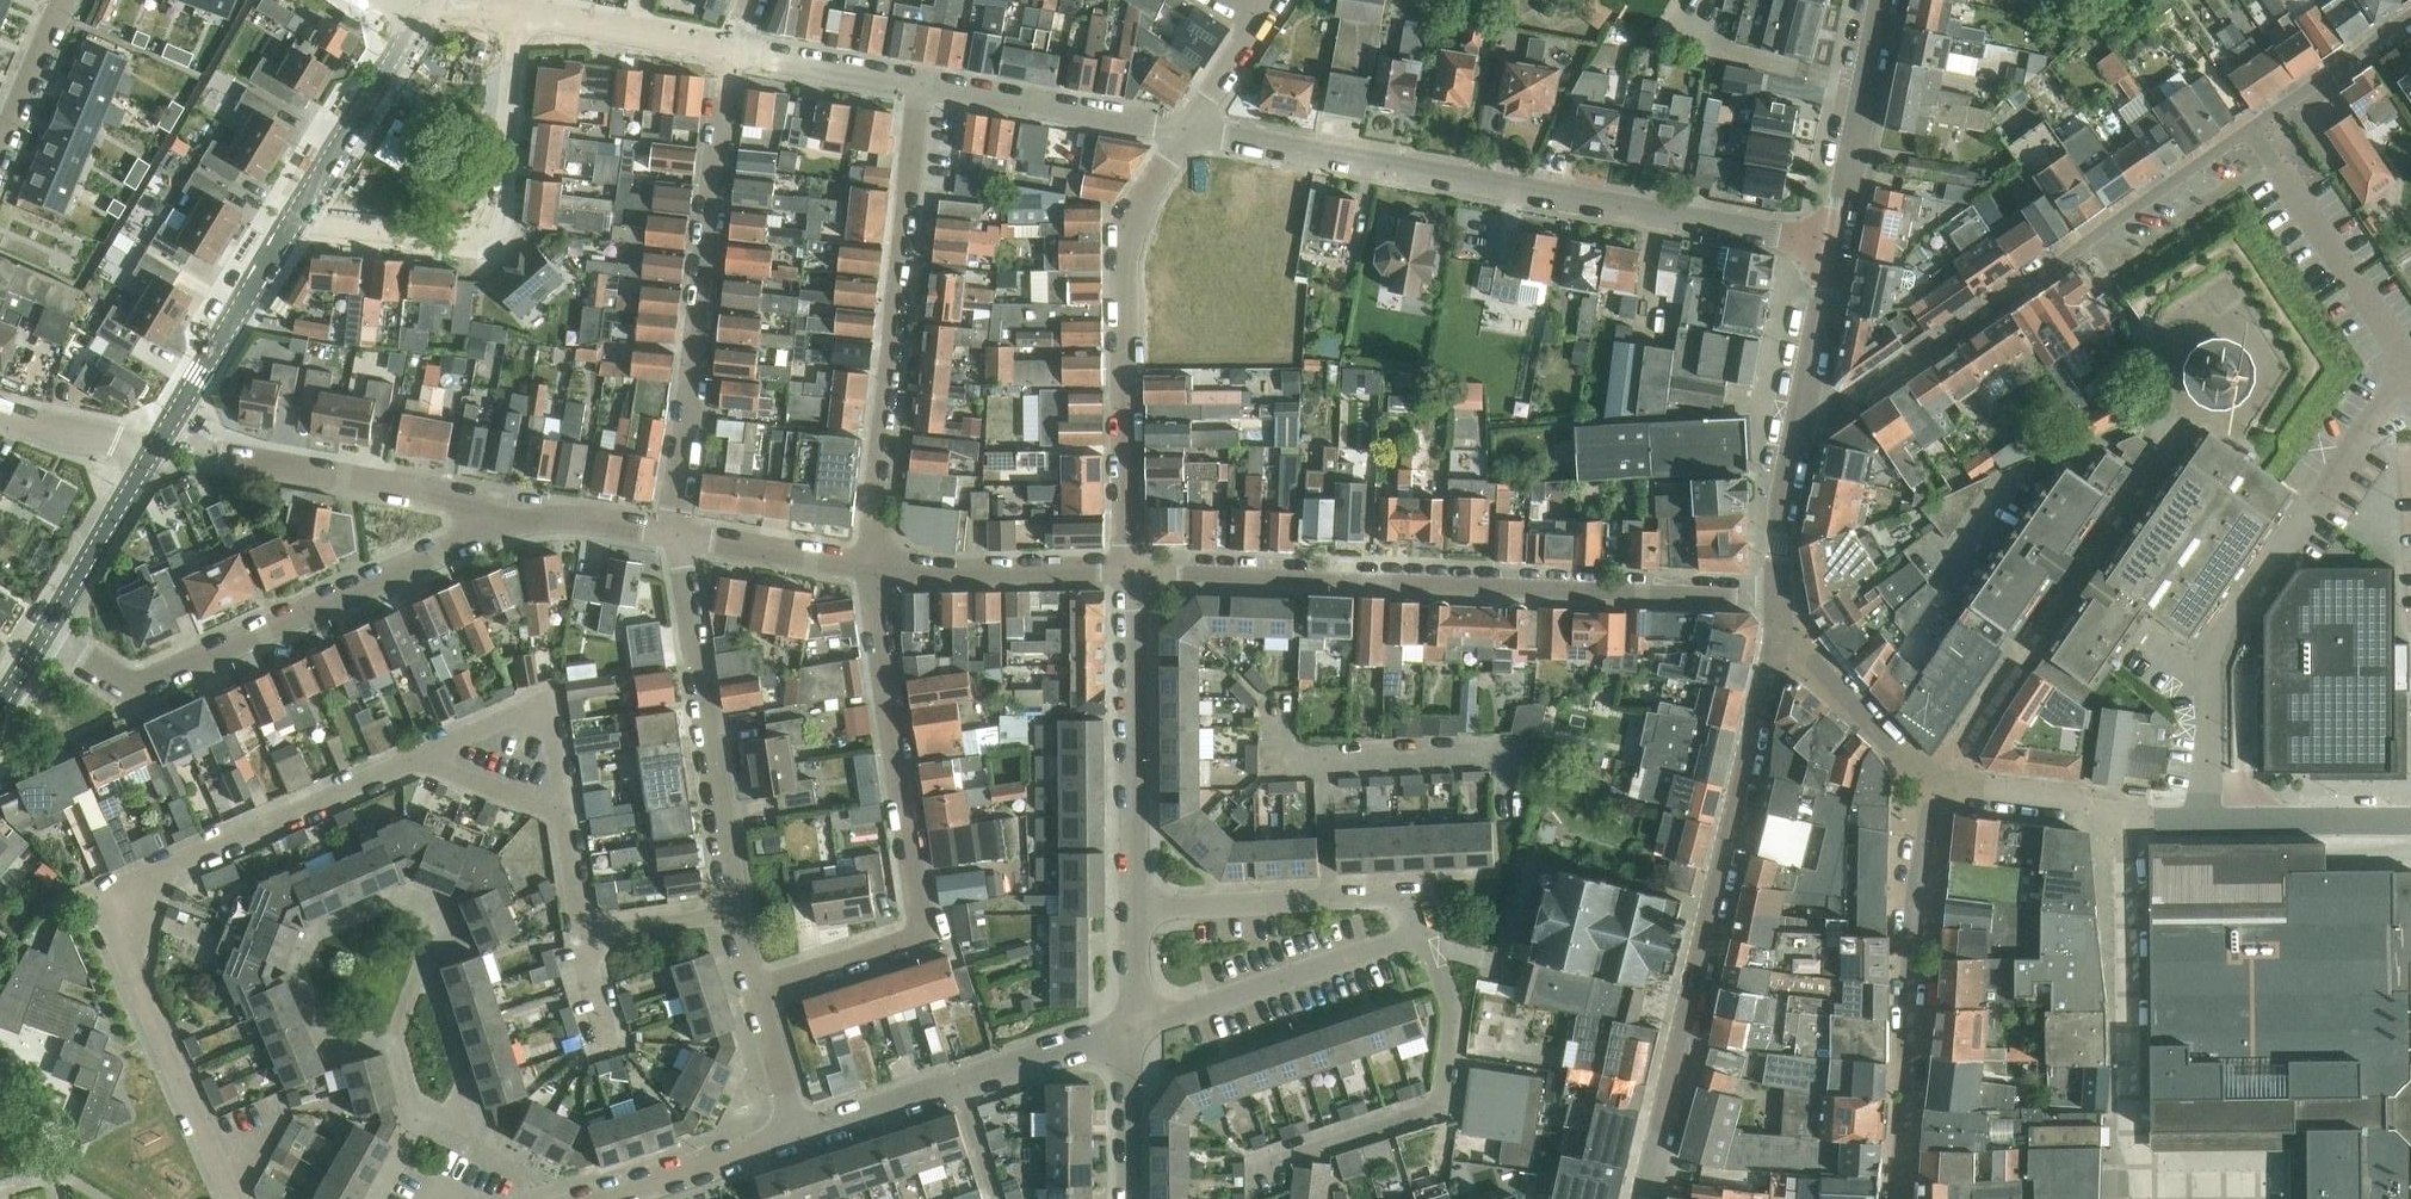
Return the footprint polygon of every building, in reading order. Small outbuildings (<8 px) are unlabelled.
[(10,1),(9,0),(0,0),(0,26),(10,1)] [(196,7),(227,19),(234,0),(199,0),(196,7)] [(256,10),(275,21),(286,28),(338,59),(343,51),(347,53),(356,39),(322,18),(316,27),(270,0),(262,0),(256,10)] [(725,15),(731,0),(687,0),(725,15)] [(796,37),(802,0),(777,0),(767,27),(771,33),(796,37)] [(796,37),(823,42),(830,0),(802,0),(796,37)] [(827,45),(852,50),(858,16),(861,0),(847,0),(845,12),(833,10),(827,45)] [(858,16),(863,17),(857,51),(883,56),(892,0),(880,0),(877,15),(870,14),(871,4),(869,0),(861,0),(858,16)] [(887,56),(913,61),(923,6),(924,1),(919,0),(914,0),(912,9),(906,8),(904,22),(894,20),(887,56)] [(923,6),(913,61),(937,65),(949,0),(939,0),(937,9),(923,6)] [(937,65),(963,70),(969,34),(957,32),(960,16),(964,17),(967,0),(949,0),(937,65)] [(1044,8),(1054,10),(1056,0),(1046,0),(1045,1),(1044,8)] [(1075,14),(1078,0),(1077,0),(1063,0),(1061,12),(1075,14)] [(1165,3),(1167,0),(1128,0),(1132,2),(1157,19),(1165,3)] [(1216,51),(1231,30),(1187,0),(1167,0),(1165,3),(1190,19),(1184,29),(1216,51)] [(1366,119),(1387,0),(1340,0),(1337,16),(1342,17),(1325,112),(1366,119)] [(1632,0),(1658,15),(1667,0),(1632,0)] [(1724,11),(1743,16),(1741,23),(1736,21),(1734,27),(1740,28),(1736,43),(1811,62),(1826,4),(1809,0),(1726,0),(1724,11)] [(1907,28),(1985,43),(1987,33),(1964,28),(1965,22),(1951,19),(1954,1),(1949,0),(1913,0),(1907,28)] [(2160,17),(2179,4),(2177,0),(2148,0),(2160,17)] [(2275,49),(2295,79),(2323,60),(2286,6),(2287,5),(2283,0),(2263,0),(2291,39),(2275,49)] [(2287,5),(2286,6),(2323,60),(2345,44),(2316,0),(2295,0),(2287,5)] [(2345,44),(2372,26),(2354,0),(2316,0),(2345,44)] [(2401,0),(2359,0),(2374,24),(2404,4),(2401,0)] [(2100,33),(2109,47),(2145,22),(2130,1),(2096,25),(2101,32),(2100,33)] [(1101,56),(1094,93),(1121,98),(1128,61),(1133,62),(1137,43),(1141,23),(1151,31),(1157,19),(1132,2),(1121,60),(1101,56)] [(1151,31),(1173,45),(1184,29),(1190,19),(1165,3),(1157,19),(1151,31)] [(989,7),(984,34),(977,32),(970,71),(996,76),(1007,10),(989,7)] [(1044,8),(1042,7),(1041,10),(1028,82),(1056,87),(1062,57),(1048,55),(1056,11),(1054,10),(1044,8)] [(1005,48),(1000,77),(1028,82),(1041,10),(1027,8),(1021,40),(1007,37),(1005,48)] [(1094,93),(1101,56),(1109,10),(1096,8),(1087,59),(1072,56),(1066,88),(1094,93)] [(1420,61),(1427,20),(1420,19),(1418,27),(1406,25),(1400,62),(1383,59),(1375,105),(1378,106),(1382,111),(1392,113),(1397,109),(1414,112),(1423,61),(1420,61)] [(1481,76),(1482,67),(1478,62),(1485,22),(1471,19),(1466,44),(1462,43),(1461,54),(1445,52),(1437,99),(1439,100),(1443,105),(1452,107),(1458,103),(1470,105),(1475,80),(1481,76)] [(2235,22),(2225,28),(2238,47),(2271,96),(2295,79),(2275,49),(2273,46),(2263,53),(2253,37),(2247,40),(2235,22)] [(1151,31),(1141,23),(1137,43),(1160,58),(1149,75),(1133,64),(1127,99),(1134,100),(1144,85),(1175,106),(1183,94),(1187,94),(1191,89),(1190,84),(1203,66),(1173,45),(1151,31)] [(1907,28),(1900,62),(1943,71),(1945,71),(1949,52),(1984,60),(1987,43),(1985,43),(1907,28)] [(2238,47),(2225,28),(2217,34),(2240,69),(2229,76),(2252,109),(2271,96),(2238,47)] [(1173,45),(1203,66),(1206,67),(1216,51),(1184,29),(1173,45)] [(131,44),(144,50),(150,36),(136,30),(131,44)] [(1554,111),(1555,104),(1554,104),(1560,70),(1543,67),(1548,40),(1531,37),(1527,64),(1508,61),(1500,104),(1509,106),(1507,116),(1512,117),(1514,119),(1523,121),(1527,119),(1531,120),(1532,110),(1543,111),(1543,113),(1549,114),(1554,111)] [(83,42),(70,74),(113,92),(126,61),(83,42)] [(174,62),(179,49),(166,43),(161,57),(174,62)] [(1263,110),(1309,118),(1316,78),(1291,74),(1292,66),(1276,63),(1284,51),(1272,44),(1257,68),(1270,70),(1263,110)] [(283,100),(291,88),(311,100),(317,89),(319,90),(330,71),(290,47),(278,67),(262,57),(249,79),(283,100)] [(193,54),(179,49),(174,62),(188,68),(193,54)] [(2098,64),(2114,85),(2129,74),(2114,52),(2098,64)] [(543,70),(540,93),(580,98),(582,81),(589,81),(588,87),(593,88),(592,91),(608,93),(611,69),(583,65),(583,64),(568,62),(567,73),(543,70)] [(1900,62),(1893,97),(1951,109),(1952,103),(1970,107),(1973,96),(1939,89),(1943,71),(1900,62)] [(1726,66),(1722,88),(1734,90),(1731,107),(1756,111),(1753,129),(1794,136),(1799,107),(1777,103),(1778,98),(1758,95),(1762,73),(1726,66)] [(2343,94),(2370,131),(2398,111),(2388,97),(2391,95),(2371,67),(2353,79),(2357,84),(2343,94)] [(638,110),(643,72),(618,69),(610,134),(626,136),(628,123),(621,122),(623,108),(638,110)] [(1583,106),(1575,151),(1615,158),(1623,114),(1625,105),(1606,102),(1610,75),(1585,71),(1573,93),(1589,96),(1588,107),(1583,106)] [(661,144),(672,145),(679,76),(653,73),(649,111),(664,113),(661,144)] [(2168,99),(2153,109),(2185,154),(2221,129),(2236,118),(2205,73),(2188,85),(2180,73),(2159,87),(2168,99)] [(101,122),(113,92),(70,74),(57,104),(101,122)] [(2399,82),(2410,100),(2410,74),(2399,82)] [(679,76),(673,131),(699,134),(700,116),(705,79),(679,76)] [(1623,114),(1615,158),(1616,158),(1619,163),(1629,165),(1633,162),(1643,163),(1651,118),(1652,118),(1654,104),(1658,81),(1644,79),(1639,109),(1640,109),(1639,117),(1623,114)] [(246,118),(237,134),(278,159),(286,145),(284,144),(291,133),(271,121),(278,108),(246,89),(233,110),(246,118)] [(790,96),(748,90),(742,148),(752,149),(754,128),(785,130),(790,101),(790,96)] [(580,98),(540,93),(537,117),(577,122),(579,105),(585,106),(584,110),(610,113),(611,102),(580,98)] [(1651,118),(1643,163),(1644,164),(1647,172),(1658,174),(1662,167),(1682,170),(1690,125),(1689,125),(1694,98),(1675,94),(1673,107),(1654,104),(1652,118),(1651,118)] [(2142,94),(2119,110),(2130,126),(2131,128),(2139,138),(2161,171),(2185,154),(2153,109),(2142,94)] [(1951,109),(1893,97),(1887,128),(1925,136),(1928,117),(1934,118),(1933,122),(1990,133),(1994,111),(1970,107),(1952,103),(1951,109)] [(790,101),(785,130),(794,132),(792,144),(806,147),(808,137),(825,140),(823,150),(843,154),(851,107),(800,98),(799,103),(790,101)] [(171,101),(164,113),(176,121),(184,108),(171,101)] [(101,122),(57,104),(45,135),(88,153),(101,122)] [(855,149),(891,155),(894,139),(890,138),(894,115),(862,109),(855,149)] [(169,133),(176,121),(164,113),(156,125),(169,133)] [(2351,113),(2326,130),(2348,162),(2341,167),(2343,170),(2367,203),(2398,182),(2351,113)] [(983,180),(991,118),(966,114),(961,152),(977,155),(974,178),(958,175),(956,195),(981,200),(983,180)] [(2085,116),(2084,117),(2134,189),(2161,171),(2139,138),(2114,156),(2085,116)] [(2100,165),(2086,176),(2107,206),(2107,207),(2134,189),(2084,117),(2072,125),(2100,165)] [(1016,122),(991,118),(983,180),(993,182),(995,170),(1008,172),(1016,122)] [(2047,119),(2009,146),(2022,164),(2023,163),(2038,184),(2071,231),(2107,206),(2086,176),(2047,119)] [(623,157),(625,140),(618,139),(617,146),(570,140),(571,128),(537,123),(534,146),(623,157)] [(1023,124),(1016,159),(1024,161),(1024,162),(1040,165),(1046,128),(1023,124)] [(1794,136),(1753,129),(1733,126),(1730,141),(1749,144),(1746,163),(1788,170),(1789,168),(1794,164),(1795,156),(1792,150),(1794,136)] [(233,182),(241,170),(261,183),(267,172),(269,173),(278,159),(237,134),(228,149),(212,140),(199,161),(233,182)] [(1083,173),(1131,181),(1153,147),(1081,134),(1079,146),(1087,147),(1083,173)] [(88,153),(45,135),(32,165),(75,183),(88,153)] [(623,157),(622,168),(623,168),(623,173),(635,175),(637,153),(653,155),(651,170),(694,175),(697,148),(672,145),(661,144),(625,140),(623,157)] [(622,168),(623,157),(534,146),(531,170),(565,174),(567,161),(622,168)] [(739,170),(777,175),(779,156),(741,152),(739,170)] [(173,184),(183,166),(163,155),(153,174),(173,184)] [(1788,170),(1746,163),(1701,155),(1695,186),(1713,189),(1715,176),(1746,181),(1744,194),(1746,195),(1745,198),(1761,201),(1761,197),(1765,198),(1763,206),(1778,209),(1779,201),(1783,201),(1788,170)] [(137,158),(130,170),(142,178),(150,165),(137,158)] [(1131,181),(1083,173),(1058,168),(1040,165),(1024,162),(1022,171),(1070,180),(1067,196),(1116,204),(1131,181)] [(1933,162),(1930,180),(1936,181),(1983,188),(1985,174),(1973,173),(1974,168),(1933,162)] [(75,183),(32,165),(19,196),(62,215),(75,183)] [(865,185),(891,188),(893,171),(867,168),(865,185)] [(135,190),(142,178),(130,170),(122,183),(135,190)] [(197,200),(187,216),(228,241),(236,227),(235,226),(241,215),(221,203),(228,191),(194,170),(181,191),(197,200)] [(620,183),(618,208),(655,212),(690,216),(693,186),(658,182),(656,196),(632,193),(633,186),(635,186),(636,175),(635,175),(623,173),(621,173),(620,183)] [(811,213),(811,210),(812,200),(775,196),(776,181),(738,177),(735,205),(811,213)] [(530,180),(527,203),(607,212),(607,211),(613,212),(614,203),(563,196),(565,184),(530,180)] [(2038,184),(2015,200),(2022,210),(2047,247),(2071,231),(2038,184)] [(1004,238),(1047,239),(1047,271),(1049,271),(1103,271),(1102,205),(1067,205),(1067,195),(1009,185),(1009,224),(1003,225),(1004,238)] [(812,200),(811,210),(887,219),(890,193),(855,189),(853,205),(812,200)] [(1307,214),(1303,238),(1320,241),(1321,236),(1350,242),(1358,200),(1355,200),(1353,196),(1343,195),(1339,197),(1334,196),(1328,195),(1328,192),(1320,191),(1312,189),(1307,214)] [(1871,206),(1861,259),(1901,267),(1905,248),(1907,249),(1914,215),(1919,216),(1923,197),(1879,189),(1876,206),(1871,206)] [(113,199),(106,211),(118,219),(126,206),(113,199)] [(135,215),(151,224),(159,209),(143,201),(135,215)] [(941,202),(940,216),(974,220),(983,221),(984,207),(941,202)] [(607,212),(527,203),(524,226),(558,230),(559,227),(604,233),(607,212)] [(1953,261),(1961,272),(1977,296),(2017,269),(1990,230),(1973,205),(1945,224),(1965,253),(1953,261)] [(808,230),(768,227),(770,213),(734,210),(732,239),(807,246),(808,230)] [(887,219),(811,210),(811,213),(810,219),(850,223),(848,239),(884,243),(887,219)] [(2013,215),(1990,230),(2017,269),(2048,248),(2047,247),(2022,210),(2014,215),(2013,215)] [(1392,290),(1420,295),(1423,279),(1432,280),(1437,252),(1428,250),(1432,225),(1429,224),(1430,220),(1424,212),(1415,211),(1408,216),(1407,221),(1404,220),(1403,226),(1394,225),(1390,244),(1380,250),(1378,262),(1385,272),(1395,274),(1392,290)] [(219,256),(228,241),(187,216),(178,231),(162,222),(149,244),(183,265),(191,253),(211,265),(217,254),(219,256)] [(940,216),(938,240),(996,246),(997,245),(1001,245),(1003,227),(990,226),(989,234),(972,232),(974,220),(940,216)] [(648,231),(645,231),(645,228),(615,225),(613,241),(686,248),(689,221),(649,217),(648,231)] [(1492,297),(1519,302),(1541,306),(1546,303),(1558,236),(1520,229),(1515,263),(1508,262),(1508,266),(1498,264),(1492,297)] [(811,233),(810,251),(837,252),(838,234),(811,233)] [(1601,286),(1607,251),(1597,249),(1597,244),(1571,239),(1563,287),(1592,292),(1591,298),(1584,297),(1577,336),(1593,339),(1602,286),(1601,286)] [(996,246),(938,240),(935,263),(969,267),(970,254),(995,256),(996,246)] [(1711,279),(1724,281),(1772,289),(1778,256),(1730,248),(1727,268),(1707,265),(1708,259),(1682,254),(1684,243),(1664,240),(1659,270),(1671,272),(1689,275),(1711,279)] [(839,271),(880,276),(884,248),(843,243),(839,271)] [(728,274),(772,278),(799,280),(800,267),(781,266),(780,272),(772,272),(774,248),(730,244),(728,274)] [(1608,246),(1607,251),(1601,286),(1602,286),(1615,289),(1615,293),(1624,294),(1620,316),(1635,319),(1640,294),(1634,293),(1642,252),(1608,246)] [(524,258),(522,257),(509,268),(510,270),(494,285),(522,317),(565,279),(536,247),(524,258)] [(588,272),(593,273),(611,275),(683,283),(686,254),(632,249),(631,265),(589,260),(588,272)] [(2374,273),(2395,260),(2389,250),(2368,263),(2374,273)] [(137,299),(178,324),(186,310),(185,309),(191,298),(171,286),(179,273),(144,252),(131,273),(147,283),(137,299)] [(311,290),(336,292),(340,258),(315,255),(314,269),(309,266),(289,300),(303,309),(304,308),(301,307),(311,291),(311,290)] [(21,315),(38,322),(33,334),(59,345),(81,291),(0,256),(0,370),(21,315)] [(340,258),(336,292),(351,294),(348,329),(347,344),(363,346),(363,343),(367,298),(368,289),(361,288),(364,261),(340,258)] [(1861,259),(1849,314),(1876,320),(1885,314),(1892,309),(1893,309),(1893,308),(1898,309),(1910,308),(1926,331),(1977,296),(1961,272),(1918,302),(1910,291),(1900,289),(1900,286),(1910,288),(1915,285),(1917,275),(1914,271),(1904,269),(1904,267),(1901,267),(1861,259)] [(367,298),(363,343),(377,345),(383,301),(399,303),(403,265),(377,262),(373,298),(367,298)] [(403,329),(401,349),(428,352),(431,332),(437,270),(414,267),(410,301),(423,303),(420,331),(403,329)] [(2076,268),(2045,289),(2068,325),(2072,331),(2087,320),(2097,334),(2104,329),(2110,337),(2119,331),(2076,268)] [(443,318),(455,319),(460,281),(461,273),(437,270),(431,332),(441,333),(443,318)] [(1671,272),(1659,270),(1656,295),(1668,296),(1669,296),(1671,272)] [(1049,271),(1050,304),(1103,304),(1103,280),(1103,271),(1049,271)] [(1684,304),(1686,296),(1689,275),(1671,272),(1669,296),(1668,296),(1668,301),(1684,304)] [(628,310),(679,317),(682,287),(644,283),(643,297),(620,295),(620,290),(609,289),(611,275),(593,273),(589,306),(606,308),(628,310)] [(934,273),(932,295),(992,302),(993,292),(966,289),(967,276),(934,273)] [(1709,292),(1711,279),(1689,275),(1686,296),(1691,297),(1693,289),(1709,292)] [(802,300),(835,304),(877,309),(880,281),(839,276),(836,293),(803,289),(802,300)] [(724,307),(761,311),(799,315),(801,297),(763,294),(764,282),(726,279),(724,307)] [(455,319),(453,334),(470,336),(476,283),(460,281),(455,319)] [(1772,289),(1724,281),(1716,329),(1764,337),(1772,289)] [(2045,289),(2028,301),(2064,354),(2080,344),(2079,343),(2072,331),(2068,325),(2045,289)] [(992,302),(932,295),(929,319),(962,322),(964,309),(991,312),(992,302)] [(170,338),(178,324),(137,299),(128,314),(113,304),(95,333),(98,335),(110,342),(129,354),(130,355),(141,336),(161,348),(168,337),(170,338)] [(2028,301),(2012,312),(2035,348),(2049,367),(2062,387),(2071,380),(2057,359),(2064,354),(2028,301)] [(991,347),(989,347),(1015,347),(1103,347),(1103,304),(1050,304),(995,305),(992,332),(991,347)] [(613,323),(617,324),(640,326),(638,340),(676,344),(679,317),(628,310),(606,308),(603,340),(611,341),(613,323)] [(1876,320),(1849,314),(1834,386),(1841,390),(1926,331),(1910,308),(1898,309),(1899,315),(1890,321),(1885,314),(1876,320)] [(798,330),(810,332),(873,339),(876,314),(840,310),(839,320),(800,315),(798,330)] [(2012,312),(1961,347),(1986,383),(1999,374),(2011,392),(2026,382),(2013,363),(2035,348),(2012,312)] [(720,342),(761,346),(795,349),(796,336),(762,332),(763,316),(723,313),(720,342)] [(295,333),(331,339),(333,324),(298,319),(295,333)] [(1627,336),(1633,337),(1635,327),(1618,324),(1616,341),(1617,341),(1626,342),(1627,336)] [(989,349),(989,347),(991,347),(992,332),(928,325),(925,361),(953,364),(955,345),(989,349)] [(1680,326),(1676,350),(1669,401),(1713,408),(1713,405),(1724,406),(1728,381),(1755,385),(1762,341),(1680,326)] [(1341,337),(1322,333),(1319,354),(1339,358),(1341,337)] [(1632,343),(1633,337),(1627,336),(1626,342),(1617,341),(1614,359),(1614,361),(1612,378),(1611,380),(1612,380),(1610,397),(1609,397),(1609,399),(1608,414),(1607,414),(1607,417),(1638,414),(1638,415),(1667,412),(1669,401),(1676,350),(1632,343)] [(294,338),(291,351),(308,354),(310,341),(294,338)] [(808,351),(806,362),(870,370),(873,344),(838,340),(836,354),(808,351)] [(86,362),(72,383),(103,403),(108,394),(128,406),(134,397),(136,398),(146,382),(121,366),(124,361),(128,355),(129,354),(110,342),(94,367),(86,362)] [(583,348),(577,349),(576,360),(602,363),(602,361),(604,344),(598,344),(597,350),(583,348)] [(716,376),(792,383),(793,383),(792,383),(794,368),(759,365),(760,351),(719,347),(716,376)] [(1015,347),(989,347),(989,349),(989,387),(1015,386),(1104,385),(1104,353),(1064,353),(1064,360),(1015,360),(1015,347)] [(2015,426),(2004,410),(1986,383),(1961,347),(1931,368),(1955,401),(1957,404),(1975,391),(2005,433),(2015,426)] [(600,374),(607,375),(639,379),(641,379),(673,383),(676,354),(636,349),(634,365),(602,361),(602,363),(600,374)] [(2201,362),(2200,363),(2199,365),(2198,369),(2197,371),(2197,373),(2197,375),(2197,377),(2197,379),(2199,383),(2199,384),(2201,388),(2203,389),(2204,391),(2207,393),(2209,394),(2212,396),(2214,397),(2218,397),(2222,397),(2226,397),(2228,396),(2232,394),(2235,392),(2236,391),(2238,389),(2239,388),(2240,386),(2241,384),(2242,380),(2243,378),(2243,376),(2243,375),(2243,372),(2243,371),(2242,367),(2241,365),(2240,363),(2238,360),(2236,358),(2235,357),(2233,356),(2231,355),(2228,353),(2226,352),(2224,352),(2220,352),(2216,352),(2212,353),(2208,355),(2207,356),(2205,357),(2203,359),(2202,360),(2201,362)] [(1321,359),(1305,359),(1305,371),(1322,371),(1321,359)] [(925,361),(921,397),(949,400),(950,399),(967,401),(968,390),(950,388),(953,364),(925,361)] [(293,407),(300,367),(275,363),(272,381),(249,377),(240,424),(262,427),(262,425),(274,428),(279,404),(293,407)] [(405,415),(398,451),(423,456),(435,388),(439,389),(443,366),(428,363),(418,418),(405,415)] [(1940,412),(1955,401),(1931,368),(1908,384),(1945,436),(1953,431),(1940,412)] [(324,438),(341,441),(349,394),(332,391),(335,373),(310,369),(303,408),(317,411),(312,434),(325,436),(324,438)] [(808,384),(793,383),(792,383),(791,394),(867,403),(870,380),(865,380),(865,375),(836,371),(836,373),(820,371),(819,386),(808,384)] [(1400,372),(1399,386),(1417,388),(1417,375),(1400,372)] [(1418,374),(1417,388),(1418,399),(1429,399),(1429,376),(1418,374)] [(599,452),(593,490),(622,495),(641,379),(639,379),(607,375),(606,382),(616,384),(616,385),(625,386),(625,383),(631,383),(628,400),(625,400),(616,455),(599,452)] [(1147,376),(1147,405),(1194,404),(1203,404),(1252,404),(1252,391),(1193,391),(1193,375),(1147,376)] [(641,379),(622,495),(655,500),(668,421),(671,403),(670,403),(673,383),(641,379)] [(349,394),(341,441),(357,444),(357,442),(370,444),(374,421),(388,424),(396,384),(371,380),(368,398),(349,394)] [(758,419),(759,416),(772,418),(774,398),(761,397),(762,385),(726,381),(723,407),(734,408),(733,416),(758,419)] [(26,413),(33,394),(0,383),(0,403),(26,413)] [(532,417),(526,453),(529,454),(526,474),(538,476),(540,480),(550,482),(553,479),(555,480),(562,442),(566,423),(547,419),(545,419),(551,386),(534,383),(532,396),(531,396),(527,416),(532,417)] [(1908,384),(1890,396),(1925,448),(1934,461),(1952,448),(1944,436),(1945,436),(1908,384)] [(992,387),(992,398),(1022,397),(1022,386),(992,387)] [(435,388),(423,456),(448,461),(455,424),(441,421),(447,390),(439,389),(435,388)] [(1480,388),(1453,389),(1454,409),(1481,407),(1480,388)] [(1042,391),(1042,419),(1104,419),(1104,391),(1042,391)] [(492,429),(485,467),(512,472),(522,415),(527,416),(531,396),(518,393),(516,402),(513,402),(507,432),(492,429)] [(790,403),(789,413),(823,417),(824,409),(832,410),(830,427),(860,430),(860,424),(865,425),(867,403),(791,394),(790,403)] [(1391,409),(1413,407),(1412,394),(1390,396),(1391,409)] [(1890,396),(1862,416),(1897,466),(1912,488),(1928,477),(1913,456),(1925,448),(1890,396)] [(949,400),(921,397),(917,432),(963,437),(965,425),(947,423),(949,400)] [(568,408),(566,423),(555,480),(555,483),(582,488),(589,446),(581,445),(588,405),(570,401),(568,408)] [(788,422),(789,413),(790,403),(777,402),(775,421),(788,422)] [(1277,447),(1301,447),(1301,403),(1277,403),(1277,447)] [(457,462),(485,467),(492,429),(477,427),(480,406),(468,404),(457,462)] [(1147,419),(1147,448),(1193,448),(1216,447),(1239,446),(1239,428),(1192,429),(1192,420),(1202,420),(1203,404),(1194,404),(1147,405),(1147,419)] [(984,429),(985,411),(968,410),(967,428),(984,429)] [(1862,416),(1823,443),(1876,453),(1885,467),(1892,469),(1897,466),(1862,416)] [(1576,426),(1579,480),(1751,471),(1750,460),(1749,460),(1747,417),(1576,426)] [(1104,419),(1042,419),(1042,446),(1105,445),(1104,419)] [(744,465),(749,424),(719,420),(717,436),(732,437),(729,463),(744,465)] [(739,513),(765,516),(769,481),(752,480),(758,425),(749,424),(744,465),(743,478),(739,513)] [(1414,447),(1411,539),(1426,539),(1425,542),(1429,545),(1436,546),(1440,542),(1440,540),(1442,540),(1444,500),(1426,499),(1426,484),(1427,447),(1424,447),(1425,427),(1415,427),(1414,447)] [(2088,595),(2048,652),(2095,686),(2149,609),(2194,641),(2297,495),(2205,430),(2103,574),(2099,572),(2084,593),(2088,595)] [(765,516),(791,519),(802,434),(790,433),(784,483),(769,481),(765,516)] [(791,519),(822,522),(854,526),(863,441),(802,434),(791,519)] [(2122,457),(2133,464),(2148,443),(2137,435),(2120,443),(2117,446),(2125,452),(2122,457)] [(982,444),(966,442),(917,437),(913,471),(950,475),(952,456),(980,459),(982,444)] [(1823,443),(1816,474),(1863,484),(1875,486),(1878,471),(1885,467),(1876,453),(1823,443)] [(1397,538),(1411,539),(1414,447),(1403,446),(1402,469),(1400,469),(1399,498),(1381,498),(1380,538),(1383,538),(1383,540),(1386,544),(1393,544),(1397,540),(1397,538)] [(1263,510),(1266,447),(1250,447),(1249,474),(1247,474),(1246,496),(1249,496),(1249,509),(1233,508),(1231,549),(1262,550),(1264,510),(1263,510)] [(1307,497),(1305,539),(1308,539),(1312,543),(1320,543),(1324,539),(1335,540),(1338,462),(1337,462),(1337,447),(1323,447),(1322,471),(1307,470),(1307,497)] [(1969,605),(1959,618),(2003,649),(2001,646),(2010,633),(2013,635),(2054,577),(2058,580),(2073,558),(2069,556),(2130,469),(2102,450),(2082,479),(2062,465),(1966,601),(1969,605)] [(1964,466),(1974,480),(1998,464),(1988,450),(1964,466)] [(1186,452),(1147,453),(1147,481),(1190,481),(1204,481),(1222,481),(1222,462),(1186,462),(1186,452)] [(1019,453),(1019,467),(1047,467),(1047,453),(1019,453)] [(1267,511),(1265,551),(1295,552),(1299,455),(1285,454),(1282,511),(1267,511)] [(1058,468),(1058,486),(1105,486),(1105,455),(1064,456),(1064,468),(1058,468)] [(5,493),(40,511),(38,515),(56,525),(75,489),(20,459),(19,462),(12,458),(8,465),(0,463),(0,502),(5,493)] [(1338,462),(1335,540),(1347,540),(1350,544),(1359,544),(1362,541),(1365,541),(1368,483),(1354,482),(1354,463),(1338,462)] [(913,471),(906,528),(918,542),(938,544),(938,550),(965,552),(969,512),(963,512),(963,511),(957,510),(960,476),(950,475),(913,471)] [(701,509),(739,513),(743,478),(705,474),(701,509)] [(1816,474),(1811,504),(1868,515),(1870,504),(1860,502),(1863,484),(1816,474)] [(1922,508),(1949,540),(1991,479),(1992,478),(1990,476),(1922,508)] [(1656,495),(1658,518),(1659,518),(1747,513),(1746,503),(1749,503),(1748,477),(1692,479),(1685,480),(1681,485),(1681,494),(1656,495)] [(1449,479),(1448,519),(1455,519),(1454,540),(1458,540),(1460,544),(1469,545),(1472,541),(1489,542),(1490,503),(1498,503),(1499,484),(1488,483),(1488,480),(1449,479)] [(1148,544),(1190,544),(1190,481),(1147,481),(1148,544)] [(1190,481),(1190,544),(1190,548),(1219,549),(1221,510),(1204,510),(1204,481),(1190,481)] [(1532,501),(1545,501),(1546,482),(1532,482),(1532,501)] [(1024,485),(1004,484),(1002,501),(1023,502),(1024,485)] [(1513,484),(1499,484),(1498,503),(1495,561),(1523,562),(1525,521),(1511,520),(1513,484)] [(1105,486),(1058,486),(1031,486),(1031,501),(1057,500),(1057,494),(1064,494),(1064,514),(1105,513),(1105,486)] [(287,541),(282,543),(300,578),(335,563),(334,560),(352,552),(349,518),(329,514),(332,497),(281,488),(279,501),(289,503),(286,523),(299,526),(296,542),(289,545),(287,541)] [(992,517),(991,491),(973,493),(974,519),(992,517)] [(229,558),(210,566),(227,604),(254,592),(237,555),(242,552),(234,535),(220,502),(208,507),(229,558)] [(1811,504),(1802,547),(1854,529),(1856,528),(1867,526),(1868,515),(1811,504)] [(1659,518),(1659,531),(1659,548),(1749,542),(1747,513),(1696,516),(1659,518)] [(1056,520),(1056,531),(1056,550),(1105,549),(1105,519),(1056,520)] [(1576,523),(1574,564),(1573,564),(1602,565),(1604,520),(1576,519),(1576,523)] [(1627,566),(1660,567),(1659,548),(1659,531),(1645,531),(1645,520),(1625,519),(1623,558),(1628,558),(1627,566)] [(991,522),(992,551),(1017,550),(1016,521),(991,522)] [(1527,562),(1574,564),(1576,523),(1558,522),(1557,534),(1528,533),(1527,562)] [(248,529),(234,535),(242,552),(246,550),(264,589),(278,583),(279,587),(300,578),(282,543),(279,538),(262,545),(261,543),(255,545),(248,529)] [(1802,547),(1812,612),(1858,581),(1878,568),(1854,529),(1802,547)] [(227,604),(210,566),(189,575),(168,530),(156,535),(177,582),(181,580),(198,618),(227,604)] [(1749,542),(1659,548),(1660,567),(1694,569),(1744,571),(1750,566),(1748,543),(1749,543),(1749,542)] [(547,602),(564,600),(558,556),(524,560),(529,604),(525,604),(529,636),(551,634),(547,602)] [(575,576),(570,600),(601,605),(599,619),(597,633),(612,635),(614,622),(617,605),(633,607),(641,566),(609,560),(606,581),(575,576)] [(1848,660),(1872,689),(1896,652),(1937,595),(1928,583),(1929,583),(1912,562),(1867,594),(1857,600),(1859,604),(1853,608),(1855,610),(1825,631),(1848,660)] [(139,581),(118,590),(140,643),(146,641),(149,643),(159,638),(159,635),(173,629),(171,622),(190,613),(178,586),(174,588),(166,569),(150,576),(145,564),(134,569),(139,581)] [(475,581),(472,583),(486,617),(504,610),(510,624),(526,618),(523,602),(524,601),(516,565),(489,576),(485,574),(476,577),(475,581)] [(2298,568),(2264,616),(2264,626),(2264,627),(2264,628),(2265,772),(2310,772),(2398,772),(2398,768),(2395,768),(2395,744),(2398,744),(2398,739),(2396,739),(2396,691),(2410,691),(2410,664),(2410,656),(2410,643),(2395,643),(2395,568),(2298,568)] [(738,651),(740,639),(743,617),(749,583),(720,578),(714,611),(730,614),(727,635),(716,637),(717,643),(718,654),(738,651)] [(1812,612),(1825,631),(1855,610),(1853,608),(1859,604),(1857,600),(1867,594),(1858,581),(1812,612)] [(750,629),(766,632),(778,634),(776,646),(806,651),(813,600),(814,593),(757,583),(750,629)] [(476,656),(494,647),(480,616),(473,619),(459,587),(434,597),(450,633),(463,627),(476,656)] [(1009,642),(1010,642),(1013,642),(1027,642),(1027,617),(1032,617),(1032,609),(1031,592),(1008,592),(1009,642)] [(1061,601),(1074,601),(1074,617),(1106,617),(1106,592),(1045,592),(1031,592),(1032,609),(1061,609),(1061,601)] [(955,627),(956,675),(972,673),(971,627),(970,593),(941,593),(941,627),(955,627)] [(1002,593),(976,593),(976,623),(991,623),(991,653),(986,653),(986,670),(1003,668),(1003,644),(1002,593)] [(15,603),(0,594),(0,627),(15,603)] [(910,682),(939,678),(936,652),(924,653),(924,641),(915,641),(915,632),(932,632),(931,594),(904,594),(904,643),(907,659),(910,682)] [(813,600),(807,640),(825,638),(851,634),(852,647),(861,646),(857,621),(854,600),(840,602),(839,599),(829,596),(820,601),(813,600)] [(1200,596),(1182,613),(1208,641),(1214,635),(1229,635),(1229,597),(1200,596)] [(434,597),(409,608),(423,641),(425,640),(431,654),(438,651),(451,679),(452,678),(462,701),(478,695),(450,633),(434,597)] [(1263,599),(1229,597),(1229,635),(1262,637),(1263,599)] [(1312,605),(1296,605),(1296,638),(1302,638),(1302,679),(1316,679),(1317,651),(1326,651),(1326,640),(1328,640),(1328,637),(1354,638),(1355,599),(1312,597),(1312,600),(1312,605)] [(1296,600),(1263,599),(1262,637),(1296,638),(1296,605),(1296,600)] [(1358,666),(1386,667),(1388,604),(1389,600),(1360,599),(1358,666)] [(1386,667),(1385,695),(1403,696),(1404,662),(1405,644),(1419,645),(1421,605),(1415,605),(1412,601),(1403,600),(1399,604),(1388,604),(1386,667)] [(1447,661),(1463,662),(1464,645),(1465,623),(1462,623),(1462,607),(1450,607),(1450,602),(1434,601),(1434,607),(1432,607),(1431,643),(1448,644),(1447,661)] [(1539,662),(1540,658),(1541,610),(1530,610),(1527,609),(1528,605),(1512,605),(1511,609),(1501,609),(1500,625),(1497,625),(1496,660),(1496,672),(1514,672),(1514,661),(1539,662)] [(1480,660),(1496,660),(1497,625),(1500,625),(1501,609),(1462,607),(1462,623),(1465,623),(1464,645),(1481,645),(1480,660)] [(1540,658),(1567,659),(1569,612),(1541,610),(1540,658)] [(1648,659),(1651,612),(1627,610),(1626,616),(1596,614),(1596,615),(1575,614),(1574,645),(1594,647),(1594,651),(1609,652),(1609,656),(1605,659),(1605,668),(1608,671),(1625,672),(1625,671),(1639,672),(1640,659),(1648,659)] [(396,612),(369,625),(384,661),(389,671),(406,663),(423,699),(428,697),(439,722),(455,715),(443,689),(437,691),(416,645),(412,647),(396,612)] [(1652,612),(1649,654),(1684,654),(1697,654),(1707,655),(1717,614),(1668,612),(1652,612)] [(1164,631),(1164,655),(1202,655),(1202,647),(1208,641),(1182,613),(1164,631)] [(1707,655),(1752,666),(1755,655),(1752,653),(1758,630),(1759,625),(1756,624),(1754,619),(1754,615),(1717,614),(1707,655)] [(1049,642),(1106,641),(1106,617),(1074,617),(1074,628),(1049,628),(1049,642)] [(2002,651),(2003,649),(1959,618),(1958,620),(1950,632),(1944,641),(1922,674),(1895,715),(1898,716),(1919,728),(1921,736),(1931,742),(1939,740),(2000,650),(2002,651)] [(659,622),(625,626),(629,655),(632,672),(665,667),(662,648),(659,622)] [(369,625),(340,638),(355,673),(351,674),(353,679),(361,697),(362,699),(375,694),(369,679),(389,671),(384,661),(369,625)] [(1027,642),(1013,642),(1013,653),(1063,653),(1063,665),(1073,665),(1107,665),(1106,641),(1049,642),(1027,642)] [(333,647),(305,659),(320,693),(321,695),(343,685),(350,702),(361,697),(353,679),(348,681),(333,647)] [(718,654),(723,682),(751,678),(750,673),(764,671),(763,660),(757,653),(756,649),(738,651),(718,654)] [(1872,689),(1895,715),(1922,674),(1896,652),(1872,689)] [(2082,704),(2095,686),(2048,652),(2035,671),(2056,686),(2056,687),(2082,704)] [(512,657),(517,687),(539,684),(533,653),(512,657)] [(1746,691),(1752,666),(1707,655),(1697,654),(1684,654),(1680,667),(1662,663),(1659,675),(1717,685),(1746,691)] [(1164,655),(1164,692),(1202,692),(1202,655),(1164,655)] [(288,667),(277,671),(290,703),(286,705),(294,723),(296,723),(299,731),(317,724),(306,699),(320,693),(305,659),(303,660),(299,657),(289,662),(288,667)] [(801,679),(800,686),(862,677),(859,659),(803,667),(802,667),(801,679)] [(1044,689),(1107,689),(1107,665),(1073,665),(1073,681),(1044,681),(1044,689)] [(1247,675),(1266,695),(1274,687),(1255,668),(1247,675)] [(751,678),(723,682),(727,710),(766,705),(764,688),(778,686),(777,675),(765,677),(764,671),(750,673),(751,678)] [(2056,686),(2035,671),(2008,711),(1983,756),(1989,768),(2027,773),(2079,780),(2086,730),(2085,729),(2087,708),(2082,704),(2056,687),(2056,686)] [(636,690),(639,707),(673,702),(669,672),(634,677),(634,674),(565,683),(567,700),(636,690)] [(956,675),(939,678),(910,682),(922,764),(967,757),(959,701),(974,699),(972,673),(956,675)] [(1464,673),(1461,732),(1476,732),(1480,674),(1464,673)] [(241,686),(240,687),(256,724),(257,728),(274,721),(278,730),(294,723),(286,705),(281,707),(267,674),(256,679),(252,676),(242,681),(241,686)] [(800,686),(798,704),(864,695),(862,677),(800,686)] [(798,704),(800,686),(801,679),(791,679),(788,706),(798,704)] [(1233,690),(1252,709),(1260,701),(1240,682),(1233,690)] [(1777,728),(1775,746),(1792,746),(1829,708),(1828,707),(1802,684),(1787,685),(1777,722),(1777,728)] [(1671,714),(1688,718),(1737,730),(1740,715),(1746,691),(1717,685),(1717,691),(1714,690),(1707,691),(1704,701),(1709,706),(1713,708),(1711,714),(1674,704),(1671,714)] [(233,733),(256,724),(240,687),(211,700),(227,736),(222,738),(249,797),(252,804),(265,798),(253,772),(250,773),(243,757),(239,759),(237,754),(240,752),(233,733)] [(1044,689),(1007,690),(1007,714),(1045,714),(1045,709),(1054,709),(1054,714),(1074,714),(1105,714),(1107,714),(1107,689),(1044,689)] [(2094,712),(2085,780),(2091,780),(2091,781),(2104,783),(2104,782),(2110,783),(2111,777),(2121,778),(2121,785),(2156,789),(2165,762),(2159,761),(2160,748),(2167,749),(2173,727),(2154,711),(2156,709),(2135,690),(2122,704),(2108,693),(2094,712)] [(1164,692),(1164,728),(1202,728),(1202,692),(1164,692)] [(1520,705),(1513,733),(1540,739),(1550,702),(1520,705)] [(234,804),(249,797),(222,738),(217,740),(202,706),(175,718),(190,753),(211,744),(224,774),(221,775),(234,804)] [(1797,783),(1828,792),(1831,781),(1830,781),(1837,755),(1834,752),(1854,730),(1829,708),(1792,746),(1795,749),(1804,757),(1797,783)] [(1649,768),(1669,773),(1724,786),(1737,730),(1688,718),(1671,714),(1661,711),(1661,714),(1651,711),(1642,744),(1648,746),(1642,766),(1649,768)] [(576,755),(636,747),(679,741),(675,712),(635,717),(637,731),(574,740),(576,755)] [(156,726),(147,730),(162,765),(157,767),(164,783),(170,796),(172,801),(185,795),(171,761),(190,753),(175,718),(173,713),(154,722),(156,726)] [(387,717),(373,723),(385,750),(399,744),(387,717)] [(747,754),(749,771),(796,763),(793,745),(809,743),(805,718),(768,724),(770,738),(747,742),(749,754),(747,754)] [(1426,720),(1425,735),(1460,736),(1461,721),(1426,720)] [(1105,759),(1107,759),(1107,746),(1105,746),(1105,721),(1062,721),(1062,845),(1106,845),(1106,820),(1107,820),(1107,807),(1106,807),(1105,759)] [(385,750),(373,723),(360,729),(371,756),(385,750)] [(1036,724),(1036,748),(1046,748),(1046,725),(1036,724)] [(1164,728),(1164,764),(1202,764),(1202,728),(1164,728)] [(136,730),(106,743),(121,777),(123,776),(145,767),(159,800),(170,796),(164,783),(157,767),(155,762),(150,764),(136,730)] [(1828,792),(1855,800),(1868,742),(1858,731),(1839,752),(1832,782),(1831,781),(1828,792)] [(340,771),(354,765),(340,735),(327,741),(340,771)] [(636,747),(645,812),(688,806),(679,741),(636,747)] [(1850,823),(1887,831),(1890,831),(1890,805),(1891,774),(1888,767),(1872,748),(1873,747),(1868,742),(1855,800),(1850,823)] [(106,743),(80,754),(100,802),(96,804),(123,866),(136,860),(117,816),(120,814),(112,797),(129,790),(123,776),(121,777),(106,743)] [(1249,746),(1249,764),(1260,763),(1260,746),(1249,746)] [(1774,776),(1766,813),(1811,824),(1811,822),(1848,831),(1850,823),(1855,800),(1828,792),(1797,783),(1804,757),(1795,749),(1792,746),(1775,746),(1772,775),(1772,776),(1774,776)] [(276,763),(289,794),(314,782),(300,752),(276,763)] [(1244,755),(1218,753),(1217,772),(1243,774),(1244,755)] [(620,775),(635,774),(634,754),(619,754),(620,775)] [(922,764),(927,796),(959,792),(956,773),(976,770),(974,756),(967,757),(922,764)] [(1037,778),(1047,778),(1047,756),(1037,756),(1037,778)] [(92,833),(91,833),(97,845),(109,872),(123,866),(96,804),(89,790),(85,792),(72,761),(44,773),(61,811),(63,815),(81,807),(92,833)] [(796,763),(749,771),(752,787),(754,787),(756,799),(779,796),(781,810),(818,804),(814,779),(799,781),(796,763)] [(1260,763),(1249,764),(1250,775),(1261,774),(1260,763)] [(1164,764),(1164,799),(1202,799),(1202,764),(1164,764)] [(1716,819),(1724,786),(1669,773),(1649,768),(1641,797),(1656,801),(1655,808),(1672,813),(1715,824),(1716,819)] [(1486,771),(1463,772),(1464,781),(1487,780),(1486,771)] [(16,786),(18,791),(30,817),(32,822),(34,824),(37,832),(65,819),(63,815),(61,811),(44,773),(16,786)] [(1455,773),(1433,774),(1433,783),(1456,782),(1455,773)] [(1425,774),(1410,775),(1402,775),(1402,785),(1425,784),(1425,774)] [(1393,775),(1371,776),(1371,787),(1394,786),(1393,775)] [(1363,777),(1340,778),(1340,788),(1363,787),(1363,777)] [(959,792),(927,796),(932,828),(972,822),(970,807),(995,803),(995,802),(1029,797),(1027,782),(993,787),(959,792)] [(1284,794),(1300,793),(1299,782),(1283,783),(1284,794)] [(1273,795),(1284,794),(1283,783),(1272,783),(1273,795)] [(434,794),(443,798),(447,788),(438,784),(434,794)] [(1047,787),(1037,787),(1038,809),(1047,809),(1047,787)] [(585,820),(589,820),(612,817),(608,790),(581,794),(585,820)] [(32,822),(18,791),(0,799),(0,810),(4,820),(17,831),(34,824),(32,822)] [(1164,827),(1181,842),(1207,815),(1202,810),(1202,799),(1164,799),(1164,827)] [(481,812),(491,816),(495,805),(486,802),(481,812)] [(688,806),(645,812),(612,817),(589,820),(592,836),(619,833),(618,830),(639,827),(639,825),(644,824),(644,828),(651,827),(653,840),(692,835),(691,834),(694,830),(693,821),(689,818),(688,806)] [(1234,814),(1245,824),(1252,817),(1241,806),(1234,814)] [(351,809),(344,812),(348,822),(355,819),(351,809)] [(337,827),(348,822),(344,812),(332,817),(337,827)] [(420,826),(404,819),(405,857),(418,862),(411,879),(430,887),(455,823),(426,812),(420,826)] [(1763,812),(1753,854),(1802,866),(1811,824),(1766,813),(1763,812)] [(1666,835),(1669,836),(1664,857),(1673,859),(1666,885),(1696,894),(1707,854),(1715,824),(1672,813),(1666,835)] [(1956,814),(1952,860),(1997,866),(2036,870),(2041,825),(2002,820),(1975,816),(1956,814)] [(1181,842),(1205,865),(1232,838),(1207,815),(1181,842)] [(972,822),(932,828),(937,866),(1007,856),(1002,818),(972,822)] [(1047,818),(1037,818),(1038,841),(1048,841),(1047,818)] [(358,844),(361,851),(378,889),(397,880),(399,886),(406,883),(398,865),(393,868),(391,863),(405,857),(404,819),(374,832),(376,837),(358,844)] [(28,845),(0,821),(0,877),(28,845)] [(537,872),(533,859),(551,854),(541,821),(505,832),(519,877),(537,872)] [(483,835),(455,823),(430,887),(450,895),(456,878),(469,883),(496,855),(478,848),(483,835)] [(1471,868),(1497,866),(1495,823),(1338,831),(1340,874),(1365,872),(1365,875),(1379,874),(1379,872),(1459,868),(1459,870),(1471,869),(1471,868)] [(1802,866),(1797,891),(1829,895),(1828,908),(1827,916),(1849,917),(1850,934),(1885,935),(1887,831),(1850,823),(1848,831),(1836,874),(1802,866)] [(1952,860),(1947,897),(2043,908),(2098,915),(2096,904),(2091,846),(2081,830),(2041,825),(2036,870),(1997,866),(1952,860)] [(303,830),(291,836),(295,846),(307,840),(303,830)] [(295,846),(291,836),(285,839),(289,849),(295,846)] [(1232,838),(1205,865),(1223,881),(1255,880),(1253,842),(1237,843),(1232,838)] [(1319,839),(1286,841),(1288,878),(1321,877),(1319,839)] [(692,840),(626,849),(608,852),(611,871),(629,868),(629,864),(655,860),(657,871),(696,865),(692,840)] [(1286,841),(1253,842),(1255,880),(1288,878),(1286,841)] [(2150,844),(2151,876),(2151,885),(2151,890),(2151,896),(2151,901),(2151,902),(2151,929),(2152,1045),(2151,1045),(2152,1099),(2152,1132),(2223,1131),(2258,1131),(2308,1130),(2388,1129),(2388,1096),(2395,1096),(2410,1080),(2410,870),(2407,870),(2383,870),(2377,870),(2360,871),(2350,871),(2326,871),(2326,854),(2326,843),(2181,845),(2181,843),(2150,844)] [(109,872),(97,845),(84,851),(96,878),(109,872)] [(361,851),(334,863),(352,900),(378,889),(361,851)] [(858,873),(840,876),(847,923),(863,920),(863,918),(875,916),(872,893),(886,891),(881,854),(856,857),(858,873)] [(1062,854),(1062,915),(1062,917),(1089,917),(1106,917),(1106,892),(1108,892),(1108,878),(1105,878),(1105,854),(1062,854)] [(1753,854),(1745,884),(1797,891),(1802,866),(1753,854)] [(508,883),(496,855),(469,883),(475,897),(471,899),(467,892),(451,900),(454,906),(458,904),(466,923),(504,906),(511,903),(503,885),(508,883)] [(1038,858),(1038,880),(1048,880),(1047,858),(1038,858)] [(334,863),(307,874),(324,912),(352,900),(334,863)] [(847,923),(840,876),(822,878),(821,867),(796,871),(800,904),(814,902),(817,925),(830,923),(830,925),(847,923)] [(284,871),(257,882),(285,909),(298,904),(300,908),(295,911),(303,928),(308,925),(306,920),(324,912),(307,874),(304,868),(286,875),(284,871)] [(1515,956),(1528,959),(1646,986),(1650,969),(1674,975),(1689,922),(1679,919),(1684,901),(1560,869),(1558,876),(1551,875),(1535,939),(1536,939),(1534,946),(1519,942),(1515,956)] [(634,896),(666,892),(667,899),(700,894),(697,870),(632,880),(634,896)] [(985,870),(938,877),(942,907),(955,905),(983,901),(990,900),(985,870)] [(537,885),(545,902),(556,897),(547,881),(537,885)] [(599,905),(605,911),(619,909),(615,881),(596,884),(599,905)] [(237,895),(226,924),(289,949),(297,931),(280,924),(285,909),(257,882),(250,900),(237,895)] [(1826,932),(1827,921),(1782,915),(1785,902),(1828,908),(1829,895),(1797,891),(1745,884),(1733,938),(1761,939),(1762,936),(1776,938),(1779,929),(1826,932)] [(170,898),(182,902),(185,893),(173,888),(170,898)] [(1049,895),(1032,894),(1026,894),(1026,905),(1049,905),(1049,895)] [(2043,908),(1947,897),(1944,927),(2041,930),(2043,908)] [(983,901),(955,905),(960,943),(988,938),(983,901)] [(516,932),(504,906),(466,923),(478,950),(516,932)] [(164,916),(175,920),(179,911),(168,907),(164,916)] [(2098,915),(2043,908),(2041,956),(2073,956),(2072,937),(2100,934),(2098,915)] [(1053,915),(1053,946),(1089,946),(1089,917),(1062,917),(1062,915),(1053,915)] [(1772,967),(1889,983),(1889,935),(1885,935),(1850,934),(1849,917),(1827,916),(1827,921),(1826,932),(1779,929),(1776,938),(1762,936),(1761,939),(1733,938),(1728,963),(1756,967),(1771,969),(1772,967)] [(23,1023),(25,1026),(64,1041),(58,1056),(61,1062),(78,1068),(71,1086),(88,1093),(74,1131),(73,1131),(80,1147),(95,1140),(95,1138),(101,1121),(114,1126),(114,1128),(130,1120),(123,1105),(122,1105),(109,1100),(122,1066),(119,1060),(101,1053),(107,1037),(91,1031),(97,1016),(94,1010),(56,996),(62,980),(94,992),(61,918),(46,957),(27,950),(0,996),(0,1030),(18,1037),(23,1023)] [(228,958),(221,976),(260,974),(266,961),(282,968),(289,949),(226,924),(215,952),(228,958)] [(2041,930),(1944,927),(1943,957),(2015,957),(2041,956),(2041,930)] [(2073,956),(2041,956),(2015,957),(2015,983),(2015,996),(2018,996),(2018,1004),(2052,1004),(2052,1009),(2107,1009),(2106,1001),(2107,1000),(2100,934),(2072,937),(2073,956)] [(1033,945),(1008,951),(1011,961),(1035,954),(1033,945)] [(1053,946),(1053,976),(1089,976),(1089,946),(1053,946)] [(539,953),(544,967),(555,964),(551,950),(539,953)] [(670,966),(678,991),(718,978),(710,953),(670,966)] [(439,968),(448,997),(489,984),(480,956),(439,968)] [(920,966),(943,1037),(954,1034),(950,1023),(954,1022),(946,997),(960,992),(963,1002),(977,998),(967,966),(953,970),(949,957),(920,966)] [(1985,1008),(2000,1009),(2015,1009),(2015,996),(2015,983),(2015,957),(1943,957),(1939,1008),(1985,1008)] [(1518,1000),(1580,1017),(1581,1013),(1636,1025),(1636,1024),(1646,986),(1528,959),(1518,1000)] [(1728,963),(1722,987),(1772,995),(1773,992),(1836,999),(1836,1012),(1888,1019),(1889,983),(1772,967),(1771,969),(1756,967),(1728,963)] [(559,976),(555,964),(544,967),(548,979),(559,976)] [(920,966),(892,974),(903,1011),(917,1006),(936,1065),(950,1061),(943,1037),(920,966)] [(247,1019),(253,1016),(290,999),(282,981),(288,979),(285,973),(269,980),(271,985),(266,987),(260,974),(221,976),(234,1004),(239,1002),(247,1019)] [(892,974),(864,983),(875,1020),(889,1015),(902,1055),(916,1051),(903,1011),(892,974)] [(1089,976),(1053,976),(1053,1006),(1089,1006),(1089,976)] [(678,991),(686,1016),(726,1003),(718,978),(678,991)] [(864,983),(835,992),(861,1080),(875,1076),(859,1025),(875,1020),(864,983)] [(448,997),(458,1026),(498,1014),(489,984),(448,997)] [(1784,1047),(1786,1048),(1794,994),(1773,992),(1772,995),(1722,987),(1716,1014),(1753,1021),(1767,1024),(1786,1027),(1784,1047)] [(619,995),(623,1008),(633,1004),(629,992),(619,995)] [(861,1080),(835,992),(806,1001),(817,1037),(831,1032),(843,1071),(830,1076),(836,1096),(863,1087),(861,1080)] [(1795,1055),(1889,1062),(1888,1019),(1836,1012),(1836,999),(1794,994),(1786,1048),(1793,1049),(1794,1036),(1798,1037),(1795,1055)] [(1023,1000),(1026,1011),(1036,1008),(1032,997),(1023,1000)] [(253,1016),(264,1040),(301,1023),(290,999),(253,1016)] [(1414,1000),(1385,1010),(1396,1044),(1426,1034),(1414,1000)] [(714,1035),(719,1048),(735,1049),(728,1031),(735,1029),(726,1003),(686,1016),(694,1042),(714,1035)] [(623,1008),(627,1022),(638,1019),(633,1004),(623,1008)] [(558,1011),(563,1025),(574,1022),(569,1007),(558,1011)] [(1939,1008),(1933,1057),(2008,1060),(2008,1047),(1987,1047),(1987,1041),(1998,1041),(2000,1009),(1985,1008),(1939,1008)] [(2107,1009),(2052,1009),(2046,1009),(2047,1065),(2047,1105),(2070,1106),(2108,1108),(2111,1068),(2108,1065),(2107,1009)] [(1385,1010),(1355,1020),(1366,1054),(1396,1044),(1385,1010)] [(1661,1031),(1636,1024),(1636,1025),(1581,1013),(1580,1017),(1577,1041),(1571,1064),(1571,1066),(1646,1084),(1649,1084),(1661,1031)] [(458,1026),(468,1055),(508,1043),(498,1014),(458,1026)] [(1747,1052),(1753,1021),(1716,1014),(1710,1044),(1747,1052)] [(1355,1020),(1326,1030),(1338,1063),(1342,1077),(1355,1073),(1350,1059),(1366,1054),(1355,1020)] [(578,1034),(574,1022),(563,1025),(567,1037),(578,1034)] [(264,1040),(275,1065),(312,1048),(301,1023),(264,1040)] [(1326,1030),(1297,1040),(1309,1073),(1338,1063),(1326,1030)] [(183,1041),(191,1059),(202,1053),(194,1035),(183,1041)] [(1297,1040),(1268,1050),(1279,1083),(1309,1073),(1297,1040)] [(468,1055),(477,1084),(517,1071),(508,1043),(468,1055)] [(1711,1047),(1706,1067),(1740,1077),(1746,1058),(1711,1047)] [(312,1048),(275,1065),(285,1088),(323,1072),(312,1048)] [(692,1050),(680,1074),(719,1093),(732,1069),(726,1066),(735,1049),(719,1048),(712,1060),(692,1050)] [(1268,1050),(1239,1059),(1250,1093),(1279,1083),(1268,1050)] [(341,1064),(348,1090),(389,1080),(381,1053),(341,1064)] [(1786,1088),(1886,1098),(1889,1062),(1795,1055),(1769,1053),(1763,1084),(1786,1088)] [(1933,1057),(1927,1107),(1978,1111),(1979,1109),(1989,1108),(2015,1107),(2017,1086),(1983,1081),(1985,1069),(1988,1069),(1988,1071),(2007,1073),(2008,1060),(1933,1057)] [(605,1062),(609,1073),(622,1068),(618,1058),(605,1062)] [(1239,1059),(1209,1069),(1221,1103),(1250,1093),(1239,1059)] [(1571,1066),(1567,1094),(1569,1094),(1567,1102),(1571,1103),(1566,1125),(1592,1131),(1599,1101),(1623,1107),(1640,1111),(1646,1084),(1571,1066)] [(1706,1067),(1699,1086),(1733,1095),(1740,1077),(1706,1067)] [(1178,1080),(1166,1097),(1195,1117),(1201,1110),(1221,1103),(1209,1069),(1178,1080)] [(1469,1134),(1503,1139),(1500,1163),(1533,1167),(1545,1078),(1478,1069),(1469,1134)] [(490,1108),(496,1125),(507,1115),(503,1103),(525,1096),(517,1071),(477,1084),(486,1109),(490,1108)] [(688,1109),(682,1122),(692,1132),(701,1115),(706,1117),(719,1093),(680,1074),(668,1098),(688,1109)] [(208,1095),(218,1091),(212,1076),(202,1081),(208,1095)] [(377,1110),(382,1124),(397,1125),(391,1106),(396,1104),(389,1080),(348,1090),(356,1116),(377,1110)] [(1425,1081),(1410,1086),(1413,1097),(1429,1092),(1425,1081)] [(1049,1111),(1093,1111),(1092,1083),(1049,1084),(1049,1111)] [(1413,1097),(1410,1086),(1397,1090),(1401,1101),(1413,1097)] [(1698,1086),(1679,1156),(1698,1161),(1702,1162),(1725,1169),(1773,1171),(1791,1171),(1793,1136),(1782,1135),(1743,1133),(1744,1129),(1736,1127),(1744,1098),(1733,1095),(1699,1086),(1698,1086)] [(1793,1136),(1882,1142),(1886,1098),(1786,1088),(1782,1135),(1793,1136)] [(223,1102),(218,1091),(208,1095),(213,1106),(223,1102)] [(286,1094),(290,1107),(300,1104),(297,1091),(286,1094)] [(1154,1115),(1154,1148),(1190,1146),(1190,1125),(1195,1117),(1166,1097),(1154,1115)] [(1366,1100),(1351,1105),(1355,1117),(1370,1112),(1366,1100)] [(979,1106),(982,1117),(998,1112),(995,1101),(979,1106)] [(1554,1198),(1620,1198),(1627,1168),(1637,1125),(1620,1121),(1623,1107),(1599,1101),(1592,1131),(1585,1158),(1565,1153),(1554,1198)] [(511,1138),(536,1151),(554,1114),(530,1102),(520,1122),(507,1115),(496,1125),(514,1134),(511,1138)] [(662,1104),(637,1112),(650,1151),(674,1144),(672,1138),(692,1132),(682,1122),(668,1126),(662,1104)] [(1355,1117),(1351,1105),(1339,1109),(1343,1121),(1355,1117)] [(1637,1125),(1640,1111),(1623,1107),(1620,1121),(1637,1125)] [(1923,1150),(1988,1149),(1989,1108),(1979,1109),(1978,1111),(1927,1107),(1923,1150)] [(1988,1149),(2022,1148),(2030,1148),(2030,1126),(2102,1125),(2102,1113),(2043,1113),(2044,1107),(2017,1108),(2017,1110),(2014,1110),(2015,1107),(1989,1108),(1988,1149)] [(1050,1136),(1093,1136),(1093,1111),(1049,1111),(1050,1136)] [(637,1112),(612,1120),(625,1159),(650,1151),(637,1112)] [(956,1113),(931,1122),(944,1163),(969,1155),(956,1113)] [(562,1158),(579,1167),(581,1153),(568,1146),(578,1126),(554,1114),(536,1151),(559,1163),(562,1158)] [(284,1133),(294,1139),(310,1148),(318,1135),(292,1120),(284,1133)] [(581,1153),(579,1167),(597,1161),(599,1167),(625,1159),(612,1120),(587,1128),(593,1149),(581,1153)] [(1308,1120),(1293,1125),(1297,1136),(1312,1131),(1308,1120)] [(931,1122),(906,1130),(919,1171),(944,1163),(931,1122)] [(355,1125),(342,1148),(378,1169),(391,1146),(387,1143),(397,1125),(382,1124),(375,1136),(355,1125)] [(1297,1136),(1293,1125),(1281,1129),(1285,1141),(1297,1136)] [(2030,1148),(2102,1146),(2102,1125),(2030,1126),(2030,1148)] [(987,1132),(990,1142),(1005,1137),(1007,1137),(1004,1127),(987,1132)] [(2308,1130),(2308,1134),(2308,1162),(2308,1168),(2309,1196),(2309,1198),(2410,1198),(2410,1143),(2396,1128),(2388,1129),(2308,1130)] [(906,1130),(882,1138),(895,1179),(919,1171),(906,1130)] [(284,1134),(277,1147),(287,1152),(294,1140),(284,1134)] [(1251,1138),(1255,1150),(1269,1146),(1265,1134),(1251,1138)] [(1050,1162),(1093,1162),(1093,1136),(1050,1136),(1050,1162)] [(1793,1136),(1791,1171),(1881,1173),(1882,1173),(1883,1143),(1882,1142),(1793,1136)] [(1005,1137),(990,1142),(993,1152),(1010,1146),(1007,1137),(1005,1137)] [(882,1138),(857,1145),(870,1187),(882,1183),(895,1179),(882,1138)] [(1389,1138),(1364,1146),(1372,1172),(1397,1164),(1389,1138)] [(857,1145),(832,1153),(846,1194),(870,1187),(857,1145)] [(1154,1148),(1155,1178),(1190,1177),(1190,1146),(1154,1148)] [(1345,1181),(1372,1172),(1364,1146),(1337,1155),(1345,1181)] [(1920,1198),(2100,1198),(2102,1146),(2030,1148),(2022,1148),(2023,1177),(1921,1180),(1920,1198)] [(287,1152),(277,1147),(270,1159),(280,1164),(287,1152)] [(342,1148),(326,1175),(363,1195),(378,1169),(342,1148)] [(1923,1150),(1921,1180),(2023,1177),(2022,1148),(1988,1149),(1923,1150)] [(808,1161),(820,1198),(831,1198),(846,1194),(832,1153),(808,1161)] [(783,1169),(793,1198),(820,1198),(808,1161),(783,1169)] [(1050,1188),(1093,1188),(1093,1162),(1050,1162),(1050,1188)] [(1247,1177),(1247,1162),(1234,1162),(1235,1177),(1247,1177)] [(1313,1169),(1311,1198),(1329,1198),(1332,1164),(1315,1162),(1313,1169)] [(1313,1169),(1297,1167),(1293,1198),(1311,1198),(1313,1169)] [(783,1169),(758,1177),(764,1198),(793,1198),(783,1169)] [(1692,1198),(1879,1198),(1881,1173),(1791,1171),(1773,1171),(1771,1193),(1749,1191),(1694,1184),(1692,1198)] [(253,1190),(255,1198),(278,1198),(285,1186),(263,1173),(253,1190)] [(312,1198),(361,1198),(363,1195),(326,1175),(312,1198)] [(1155,1198),(1191,1198),(1190,1177),(1155,1178),(1155,1198)] [(1004,1183),(1007,1193),(1021,1189),(1023,1188),(1019,1179),(1004,1183)] [(1413,1191),(1416,1198),(1451,1198),(1446,1182),(1413,1191)] [(1007,1193),(1008,1198),(1022,1198),(1025,1198),(1023,1188),(1021,1189),(1007,1193)] [(1093,1188),(1050,1188),(1040,1188),(1040,1198),(1093,1198),(1093,1188)] [(1337,1198),(1348,1198),(1347,1191),(1336,1191),(1337,1198)]
